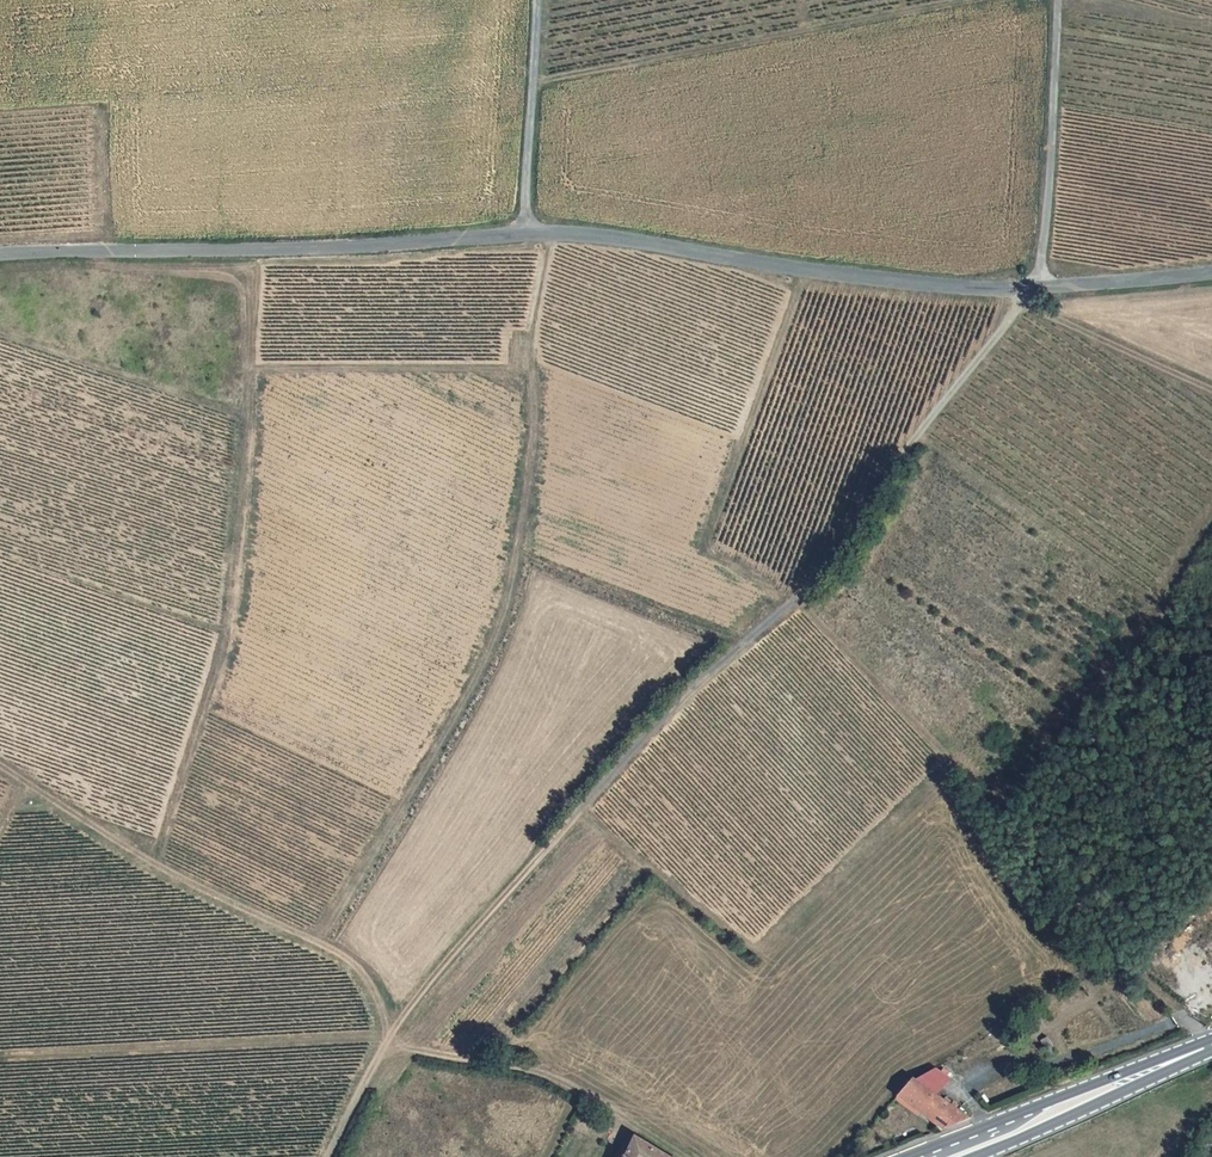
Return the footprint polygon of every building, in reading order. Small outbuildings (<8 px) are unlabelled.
[(910,1072),(895,1092),(916,1108),(919,1105),(952,1128),(976,1120),(910,1072)] [(633,1134),(622,1156),(673,1156),(633,1134)]
